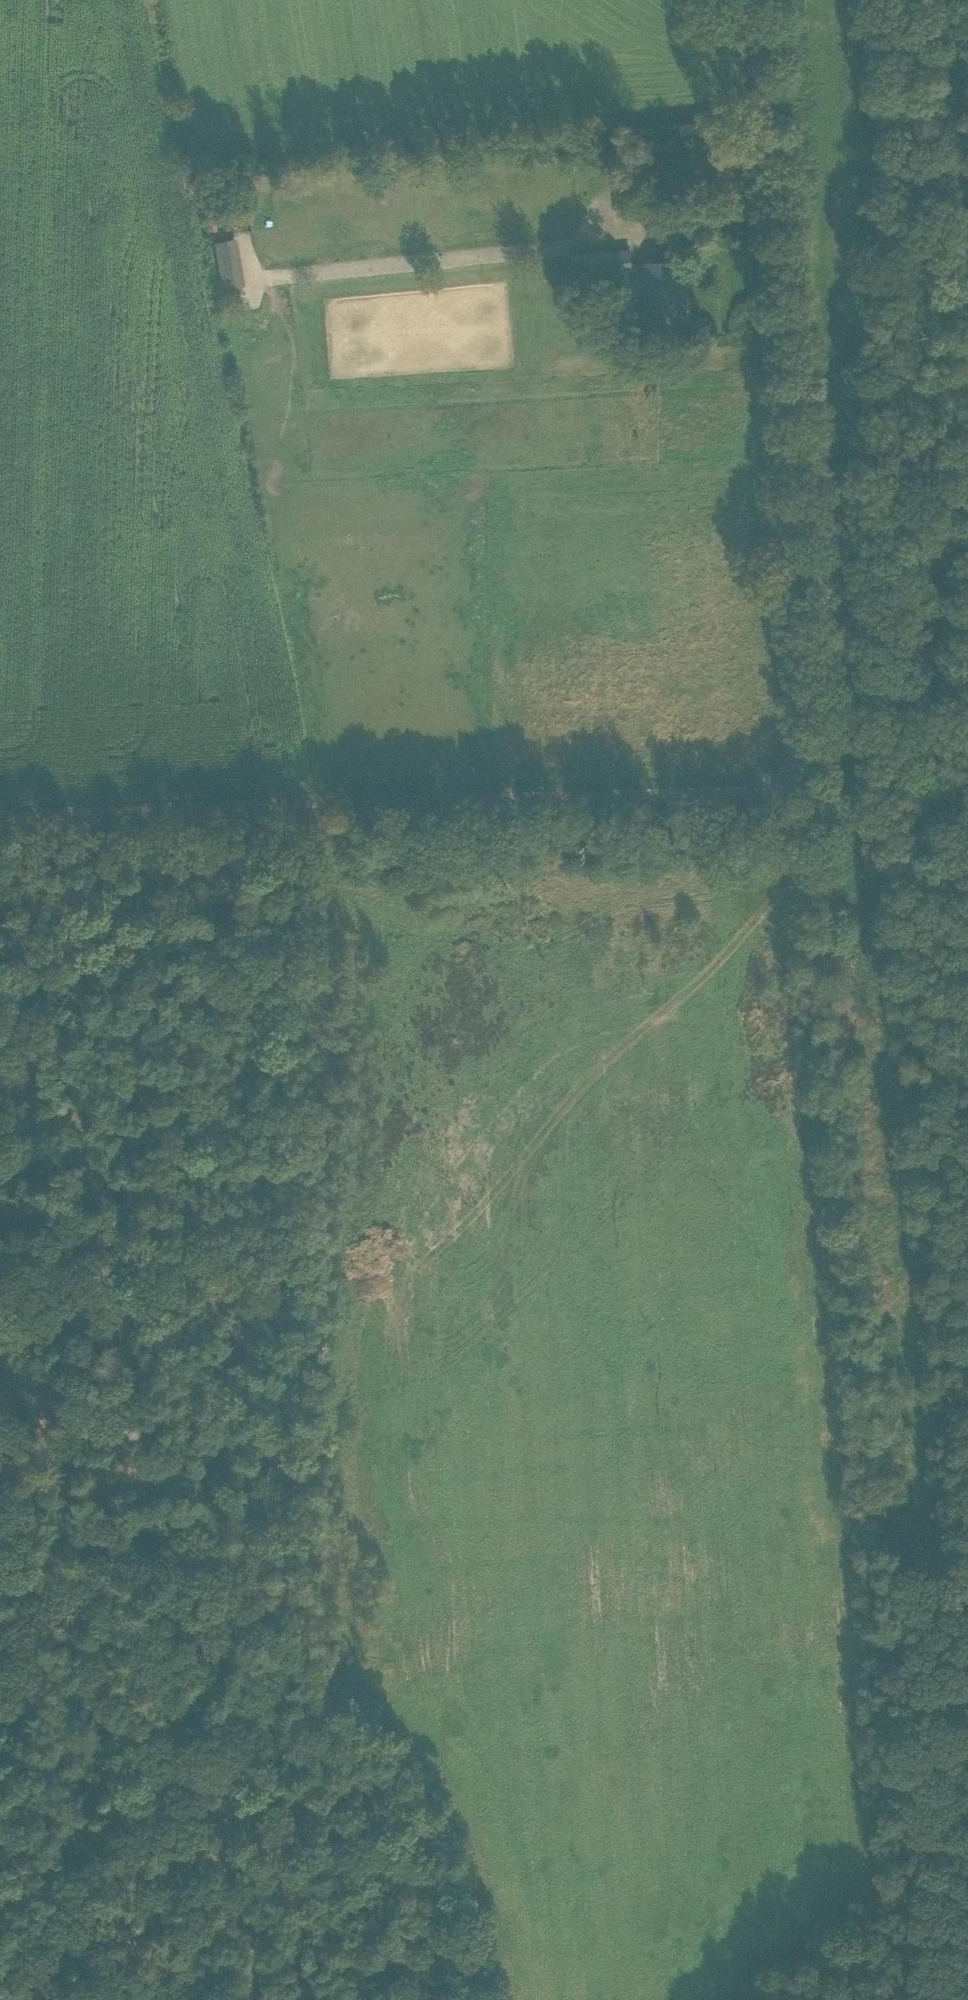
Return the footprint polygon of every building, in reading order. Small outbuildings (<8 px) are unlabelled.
[(213,243),(222,290),(244,287),(236,239),(213,243)] [(630,251),(583,255),(585,275),(632,271),(630,251)] [(678,263),(658,264),(645,264),(649,328),(666,328),(686,326),(684,301),(679,302),(678,296),(680,295),(678,263)]
